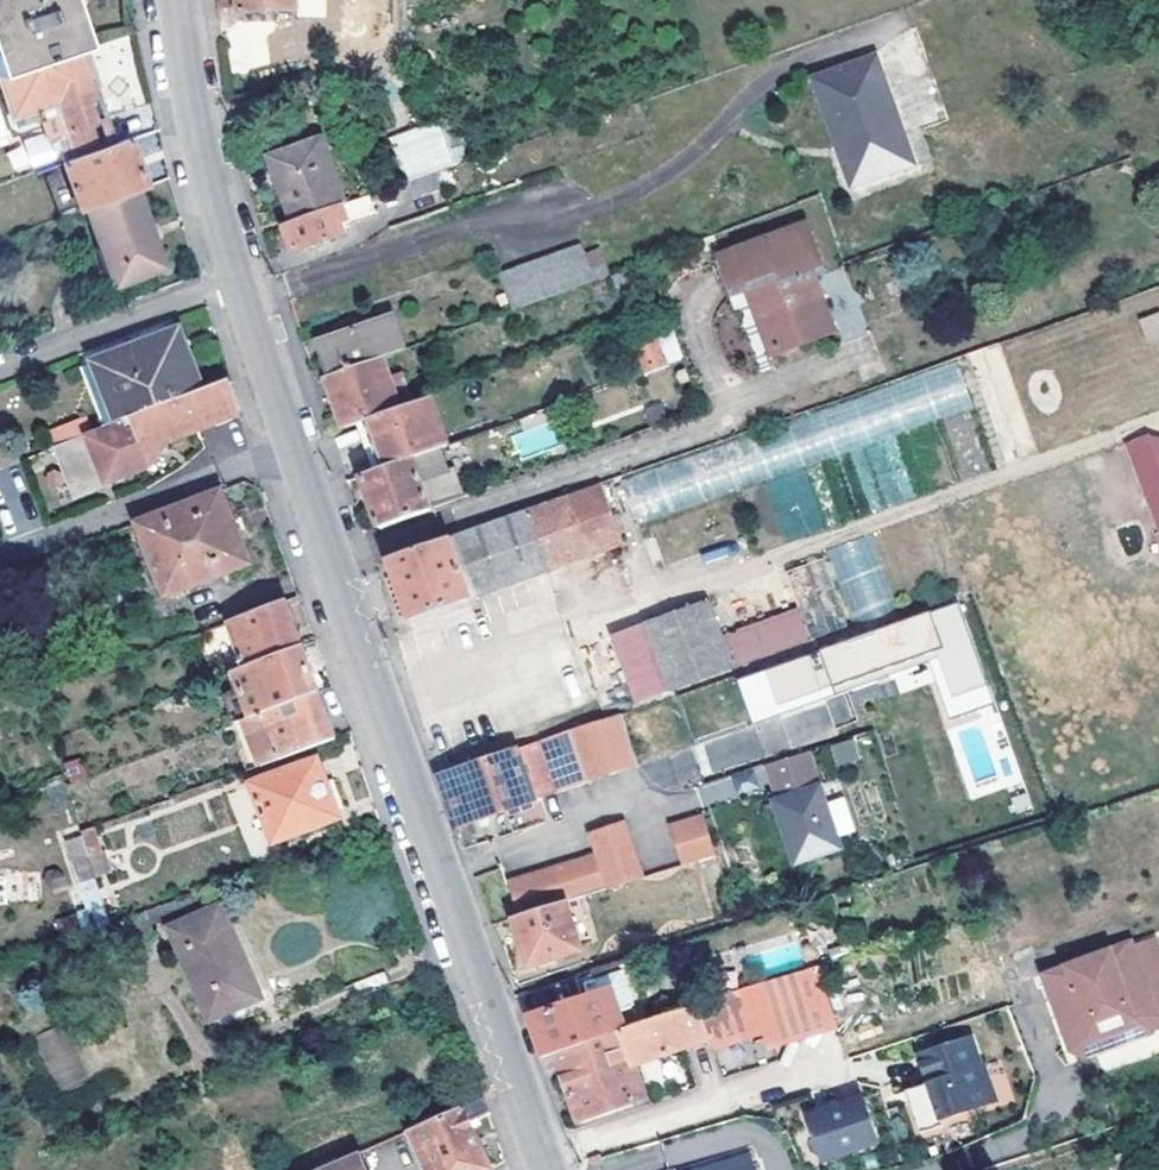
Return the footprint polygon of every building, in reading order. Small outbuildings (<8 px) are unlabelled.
[(87,45),(71,0),(0,0),(0,74),(0,75),(87,45)] [(237,13),(295,8),(294,18),(323,16),(321,0),(235,0),(237,13)] [(83,90),(101,84),(87,45),(0,75),(21,131),(49,120),(63,162),(96,150),(81,104),(87,101),(83,90)] [(811,80),(848,185),(909,162),(870,57),(811,80)] [(21,131),(0,75),(0,107),(10,134),(21,131)] [(118,142),(101,84),(83,90),(87,101),(81,104),(96,150),(118,142)] [(392,134),(401,179),(463,166),(454,121),(392,134)] [(118,142),(96,150),(63,162),(59,163),(76,212),(88,208),(138,189),(146,185),(127,139),(118,142)] [(274,157),(295,221),(335,207),(345,204),(323,140),(274,157)] [(268,159),(290,222),(295,221),(274,157),(268,159)] [(59,163),(39,170),(57,219),(76,212),(59,163)] [(419,197),(439,188),(434,172),(408,181),(414,198),(419,197)] [(443,198),(439,188),(419,197),(424,206),(443,198)] [(146,231),(153,228),(138,189),(88,208),(116,280),(158,263),(146,231)] [(345,204),(335,207),(340,223),(376,210),(369,195),(345,204)] [(295,221),(290,222),(285,224),(295,252),(344,235),(340,223),(335,207),(295,221)] [(166,260),(153,228),(146,231),(158,263),(166,260)] [(749,292),(766,340),(821,319),(804,275),(817,270),(803,230),(720,261),(734,298),(749,292)] [(593,281),(580,246),(500,275),(513,309),(593,281)] [(755,344),(766,340),(749,292),(734,298),(720,261),(711,264),(732,319),(744,314),(755,344)] [(1138,317),(1146,341),(1158,337),(1158,310),(1138,317)] [(331,374),(379,357),(404,348),(391,315),(319,342),(331,374)] [(185,328),(171,334),(185,370),(199,364),(185,328)] [(675,333),(633,341),(639,371),(681,362),(675,333)] [(132,416),(208,386),(199,364),(185,370),(171,334),(94,364),(116,422),(132,416)] [(379,357),(331,374),(324,376),(344,426),(397,407),(379,357)] [(77,370),(99,428),(116,422),(94,364),(77,370)] [(630,514),(974,416),(961,370),(616,468),(630,514)] [(208,386),(132,416),(151,466),(155,465),(173,439),(243,412),(232,385),(229,378),(208,386)] [(397,407),(344,426),(362,476),(448,445),(430,395),(397,407)] [(151,466),(132,416),(116,422),(99,428),(56,445),(76,496),(151,466)] [(52,441),(81,434),(78,420),(49,428),(52,441)] [(1158,532),(1158,433),(1126,445),(1158,532)] [(464,496),(448,445),(362,476),(380,526),(464,496)] [(460,533),(483,597),(627,545),(605,481),(460,533)] [(252,567),(221,492),(141,527),(172,601),(252,567)] [(460,533),(449,537),(471,594),(473,601),(483,597),(460,533)] [(471,594),(449,537),(391,558),(395,569),(412,616),(442,605),(471,594)] [(818,559),(782,572),(795,608),(806,639),(842,626),(818,559)] [(716,636),(703,601),(609,634),(633,701),(806,639),(795,608),(716,636)] [(240,656),(244,667),(303,648),(286,602),(228,621),(240,656)] [(964,608),(735,668),(749,720),(894,682),(897,693),(937,683),(946,716),(990,704),(964,608)] [(249,719),(319,693),(303,648),(244,667),(231,671),(249,719)] [(227,660),(231,671),(244,667),(240,656),(227,660)] [(262,765),(311,746),(335,737),(327,715),(319,693),(249,719),(247,720),(262,765)] [(845,695),(828,700),(836,723),(852,718),(845,695)] [(619,712),(574,729),(590,780),(639,764),(619,712)] [(590,780),(574,729),(456,771),(441,776),(458,826),(590,780)] [(853,741),(834,747),(839,763),(858,757),(853,741)] [(311,746),(262,765),(248,770),(271,842),(338,819),(319,757),(315,758),(311,746)] [(778,799),(776,799),(796,860),(839,846),(836,837),(825,803),(807,752),(767,765),(778,799)] [(699,782),(703,803),(768,790),(764,768),(699,782)] [(844,796),(825,803),(836,837),(856,830),(844,796)] [(704,815),(669,826),(682,865),(716,854),(704,815)] [(507,883),(518,917),(577,899),(643,878),(624,820),(588,832),(595,852),(507,883)] [(97,828),(63,837),(76,882),(109,873),(97,828)] [(579,950),(578,946),(592,942),(577,899),(518,917),(511,919),(527,967),(579,950)] [(197,1021),(249,1002),(214,907),(163,927),(197,1021)] [(140,912),(109,924),(58,942),(64,959),(110,942),(113,951),(148,938),(140,912)] [(847,942),(833,947),(837,956),(850,952),(847,942)] [(1132,952),(1158,1023),(1158,956),(1154,944),(1132,952)] [(1072,1060),(1093,1071),(1154,1048),(1158,1031),(1158,1023),(1132,952),(1043,987),(1072,1060)] [(650,1047),(654,1058),(709,1040),(709,1038),(765,1019),(769,1030),(839,1007),(824,962),(639,1023),(636,1024),(643,1049),(650,1047)] [(553,1052),(626,1027),(619,1011),(633,1007),(620,970),(585,981),(590,995),(531,1016),(545,1055),(553,1052)] [(626,1027),(553,1052),(576,1119),(645,1097),(634,1064),(654,1058),(650,1047),(643,1049),(636,1024),(626,1027)] [(918,1097),(907,1101),(917,1132),(941,1123),(939,1118),(998,1097),(985,1061),(983,1062),(972,1033),(916,1052),(926,1082),(915,1086),(918,1097)] [(915,1086),(903,1089),(907,1101),(918,1097),(915,1086)] [(860,1097),(804,1116),(819,1161),(875,1142),(860,1097)] [(488,1115),(481,1098),(408,1130),(425,1169),(488,1169),(472,1131),(479,1118),(488,1115)] [(360,1151),(317,1169),(368,1169),(360,1151)] [(750,1154),(701,1169),(755,1169),(750,1154)]
